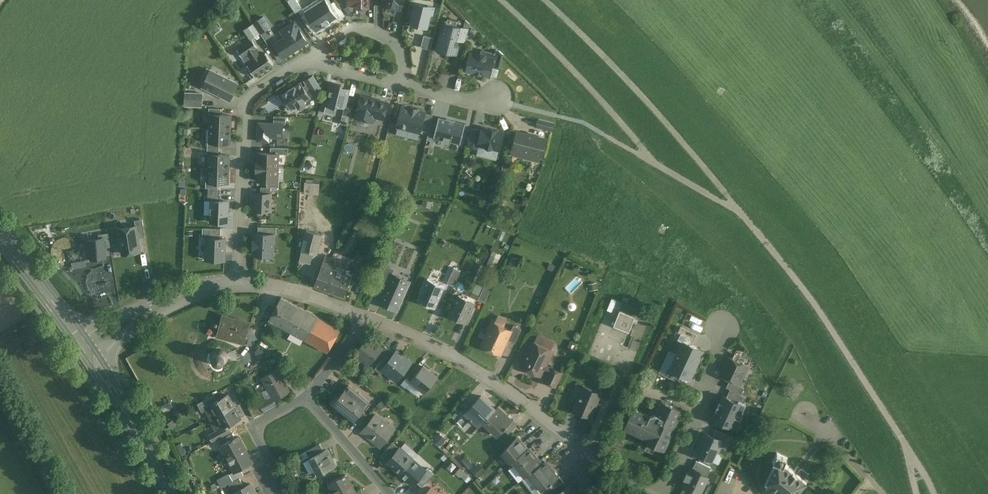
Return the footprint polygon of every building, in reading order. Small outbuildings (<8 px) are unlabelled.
[(383,5),(400,9),(402,3),(403,3),(403,0),(384,0),(383,5)] [(427,7),(415,4),(410,24),(427,28),(430,14),(433,14),(435,7),(428,5),(427,7)] [(263,16),(253,23),(260,33),(270,26),(263,16)] [(294,22),(281,30),(285,37),(275,44),(284,57),(307,42),(294,22)] [(443,23),(437,48),(447,50),(447,51),(456,54),(458,45),(457,45),(458,40),(461,28),(443,23)] [(468,30),(461,28),(458,40),(465,42),(468,30)] [(433,38),(424,35),(421,47),(430,49),(433,38)] [(252,39),(243,46),(248,53),(255,48),(257,47),(252,39)] [(243,46),(237,50),(242,57),(248,53),(243,46)] [(260,55),(255,48),(248,53),(242,57),(255,76),(273,64),(265,52),(260,55)] [(499,51),(495,50),(493,59),(491,67),(500,69),(503,54),(499,51)] [(477,57),(470,55),(466,70),(489,76),(491,67),(493,59),(486,57),(486,56),(485,54),(481,53),(478,54),(477,57)] [(213,71),(204,87),(230,100),(238,84),(213,71)] [(322,89),(313,76),(305,81),(307,84),(311,91),(313,94),(322,89)] [(324,104),(337,108),(337,104),(345,106),(349,89),(342,87),(343,83),(331,80),(324,104)] [(300,82),(295,86),(288,90),(283,93),(282,93),(282,94),(282,95),(282,94),(285,99),(284,100),(287,106),(289,105),(291,108),(291,109),(292,109),(297,106),(298,108),(301,108),(305,105),(306,103),(305,101),(310,98),(310,97),(307,93),(311,91),(307,84),(303,86),(301,83),(301,82),(300,82)] [(271,99),(277,96),(274,91),(260,98),(264,106),(273,102),(271,99)] [(185,93),(184,105),(202,105),(203,93),(185,93)] [(378,100),(361,96),(356,117),(372,121),(373,116),(378,100)] [(387,102),(378,100),(373,116),(383,119),(387,102)] [(410,108),(402,106),(397,126),(420,132),(425,112),(418,110),(418,109),(410,107),(410,108)] [(221,115),(211,114),(211,115),(210,128),(230,129),(231,115),(221,115)] [(441,117),(436,136),(460,143),(465,123),(441,117)] [(554,122),(539,118),(537,126),(552,130),(554,122)] [(283,123),(259,122),(258,140),(269,141),(269,137),(282,137),(283,123)] [(230,129),(210,128),(209,142),(219,143),(229,143),(230,129)] [(478,144),(481,131),(472,128),(468,146),(477,148),(478,144)] [(499,149),(503,133),(496,132),(496,131),(489,129),(489,130),(482,128),(481,131),(478,144),(485,146),(485,147),(492,149),(492,148),(499,149)] [(544,138),(517,132),(513,149),(540,156),(544,138)] [(270,153),(258,153),(258,159),(257,159),(256,167),(277,167),(278,154),(270,153)] [(219,155),(209,154),(209,155),(208,168),(228,169),(229,155),(219,155)] [(277,167),(256,167),(256,174),(257,174),(257,181),(267,181),(277,182),(277,181),(277,167)] [(228,169),(208,168),(208,182),(218,183),(228,183),(228,169)] [(313,182),(304,182),(304,193),(313,194),(313,182)] [(260,193),(255,193),(255,211),(258,211),(258,214),(259,216),(264,216),(266,214),(266,211),(269,211),(269,209),(270,209),(271,203),(270,203),(270,194),(260,193)] [(228,201),(211,201),(211,222),(227,223),(228,201)] [(143,225),(135,226),(137,238),(145,237),(143,225)] [(121,245),(123,254),(139,251),(137,238),(135,226),(119,229),(120,238),(117,238),(118,245),(118,246),(121,245)] [(322,234),(306,230),(301,249),(317,253),(322,234)] [(273,234),(254,234),(254,240),(253,242),(255,242),(254,247),(253,247),(253,248),(254,248),(254,255),(273,256),(273,234)] [(90,259),(106,257),(103,238),(87,240),(90,259)] [(225,238),(207,238),(206,259),(224,260),(225,238)] [(501,255),(492,252),(485,267),(494,271),(501,255)] [(330,259),(324,257),(322,264),(328,266),(330,259)] [(72,261),(73,267),(86,265),(85,259),(72,261)] [(336,261),(330,259),(328,266),(333,268),(336,261)] [(328,266),(322,264),(314,286),(327,291),(336,269),(333,268),(328,266)] [(449,282),(456,285),(462,269),(456,266),(449,282)] [(352,275),(336,269),(327,291),(343,297),(352,275)] [(397,280),(390,277),(378,303),(397,311),(410,281),(399,277),(397,280)] [(427,278),(418,300),(435,308),(445,286),(427,278)] [(491,290),(484,287),(479,298),(485,301),(491,290)] [(474,303),(458,295),(450,314),(465,321),(474,303)] [(297,307),(281,298),(269,320),(285,329),(297,307)] [(340,329),(297,307),(285,329),(328,351),(340,329)] [(635,317),(619,310),(613,325),(629,331),(635,317)] [(250,322),(222,314),(216,335),(244,343),(250,322)] [(511,330),(492,322),(481,345),(500,354),(507,340),(511,331),(511,330)] [(521,329),(513,325),(511,330),(511,331),(507,340),(515,343),(521,329)] [(692,345),(696,334),(680,327),(675,338),(683,341),(692,345)] [(368,338),(355,353),(369,365),(372,362),(375,358),(382,350),(368,338)] [(552,351),(532,341),(520,366),(541,376),(552,351)] [(692,345),(683,341),(670,369),(678,373),(690,378),(694,369),(693,369),(698,359),(698,360),(700,355),(702,350),(692,345)] [(382,350),(375,358),(380,362),(385,355),(389,350),(385,346),(382,350)] [(222,348),(219,348),(217,348),(215,349),(214,350),(213,350),(212,351),(211,352),(211,354),(210,355),(210,356),(210,357),(210,358),(211,360),(211,362),(213,363),(214,364),(215,365),(218,366),(221,366),(223,365),(224,364),(225,364),(226,363),(227,362),(227,361),(228,359),(228,358),(228,357),(228,355),(227,354),(227,352),(226,351),(225,350),(224,349),(222,348)] [(235,349),(227,352),(227,354),(228,355),(228,357),(228,358),(228,359),(236,359),(235,349)] [(138,350),(126,355),(129,362),(141,357),(138,350)] [(390,359),(382,369),(384,371),(395,380),(396,380),(397,380),(410,363),(411,362),(410,362),(397,352),(397,351),(396,351),(396,352),(390,359)] [(385,355),(380,362),(374,369),(381,375),(384,371),(382,369),(390,359),(385,355)] [(747,365),(729,357),(720,376),(729,380),(738,384),(739,382),(741,381),(743,377),(743,375),(747,365)] [(437,377),(423,366),(410,382),(424,393),(437,377)] [(675,380),(678,373),(670,369),(668,367),(664,375),(675,380)] [(551,368),(544,381),(555,387),(562,373),(551,368)] [(659,373),(648,368),(643,379),(654,384),(659,373)] [(278,369),(261,378),(267,389),(272,398),(273,401),(290,392),(278,369)] [(744,387),(738,385),(738,384),(729,380),(726,387),(741,394),(744,387)] [(369,402),(348,385),(333,404),(354,421),(355,420),(362,411),(369,402)] [(600,394),(584,387),(573,410),(590,417),(600,394)] [(272,398),(267,389),(262,392),(265,398),(269,399),(272,398)] [(227,394),(215,400),(213,395),(197,404),(201,412),(205,410),(210,419),(233,406),(227,394)] [(745,405),(723,395),(713,418),(735,428),(745,405)] [(484,422),(495,409),(481,396),(469,408),(464,403),(451,416),(463,427),(471,418),(479,426),(484,422)] [(269,399),(265,398),(258,402),(263,412),(264,414),(277,407),(273,401),(272,398),(269,399)] [(662,401),(655,414),(650,416),(633,408),(624,428),(648,440),(647,442),(664,450),(675,428),(674,428),(682,410),(662,401)] [(258,402),(253,405),(258,415),(263,412),(258,402)] [(258,415),(253,405),(248,408),(253,418),(258,415)] [(233,406),(210,419),(210,421),(213,427),(215,428),(221,426),(222,428),(227,425),(240,419),(233,406)] [(495,409),(484,422),(498,435),(505,428),(512,421),(497,407),(495,409)] [(367,415),(362,411),(355,420),(359,424),(367,415)] [(375,414),(361,431),(361,432),(366,437),(368,436),(380,446),(394,430),(375,414)] [(512,421),(505,428),(509,432),(517,424),(513,420),(512,421)] [(227,425),(222,428),(216,431),(219,437),(230,431),(227,425)] [(724,439),(704,429),(693,452),(713,462),(724,439)] [(239,437),(233,439),(233,438),(230,439),(230,440),(220,445),(227,458),(227,457),(235,471),(235,472),(240,469),(252,463),(247,453),(239,437)] [(517,437),(503,451),(511,462),(513,461),(512,460),(526,449),(517,437)] [(392,442),(380,456),(387,462),(399,448),(392,442)] [(319,444),(305,451),(308,457),(322,450),(319,444)] [(413,460),(399,448),(387,462),(400,474),(413,460)] [(541,464),(528,448),(526,449),(512,460),(513,461),(525,477),(529,474),(541,464)] [(325,450),(309,459),(315,470),(318,475),(334,466),(325,450)] [(305,451),(292,458),(295,464),(308,457),(305,451)] [(785,463),(787,457),(777,452),(772,462),(775,463),(766,482),(781,493),(795,493),(806,481),(803,479),(808,474),(800,468),(796,473),(785,463)] [(469,468),(474,464),(467,455),(462,458),(469,468)] [(309,459),(303,462),(309,473),(315,470),(309,459)] [(425,470),(413,460),(400,474),(412,485),(415,481),(425,470)] [(477,461),(470,469),(478,477),(485,469),(477,461)] [(545,461),(541,464),(529,474),(525,477),(522,479),(534,493),(537,493),(542,490),(550,484),(558,478),(557,477),(545,461)] [(690,465),(680,486),(698,493),(700,493),(710,474),(690,465)] [(467,481),(471,476),(460,467),(456,472),(467,481)] [(427,468),(425,470),(415,481),(422,487),(425,483),(434,474),(427,468)] [(240,469),(235,472),(235,471),(229,474),(233,481),(239,478),(244,475),(240,469)] [(345,475),(328,484),(333,493),(352,493),(355,492),(349,482),(348,482),(345,475)] [(558,478),(550,484),(554,488),(563,481),(559,476),(557,477),(558,478)] [(233,481),(228,484),(233,493),(243,487),(239,478),(233,481)] [(550,491),(552,493),(558,493),(566,488),(566,489),(568,488),(563,481),(554,488),(550,491)] [(417,492),(420,493),(425,493),(431,488),(425,483),(422,487),(417,492)] [(233,493),(255,493),(249,484),(243,487),(233,493)] [(542,490),(537,493),(547,493),(550,491),(554,488),(550,484),(542,490)]
